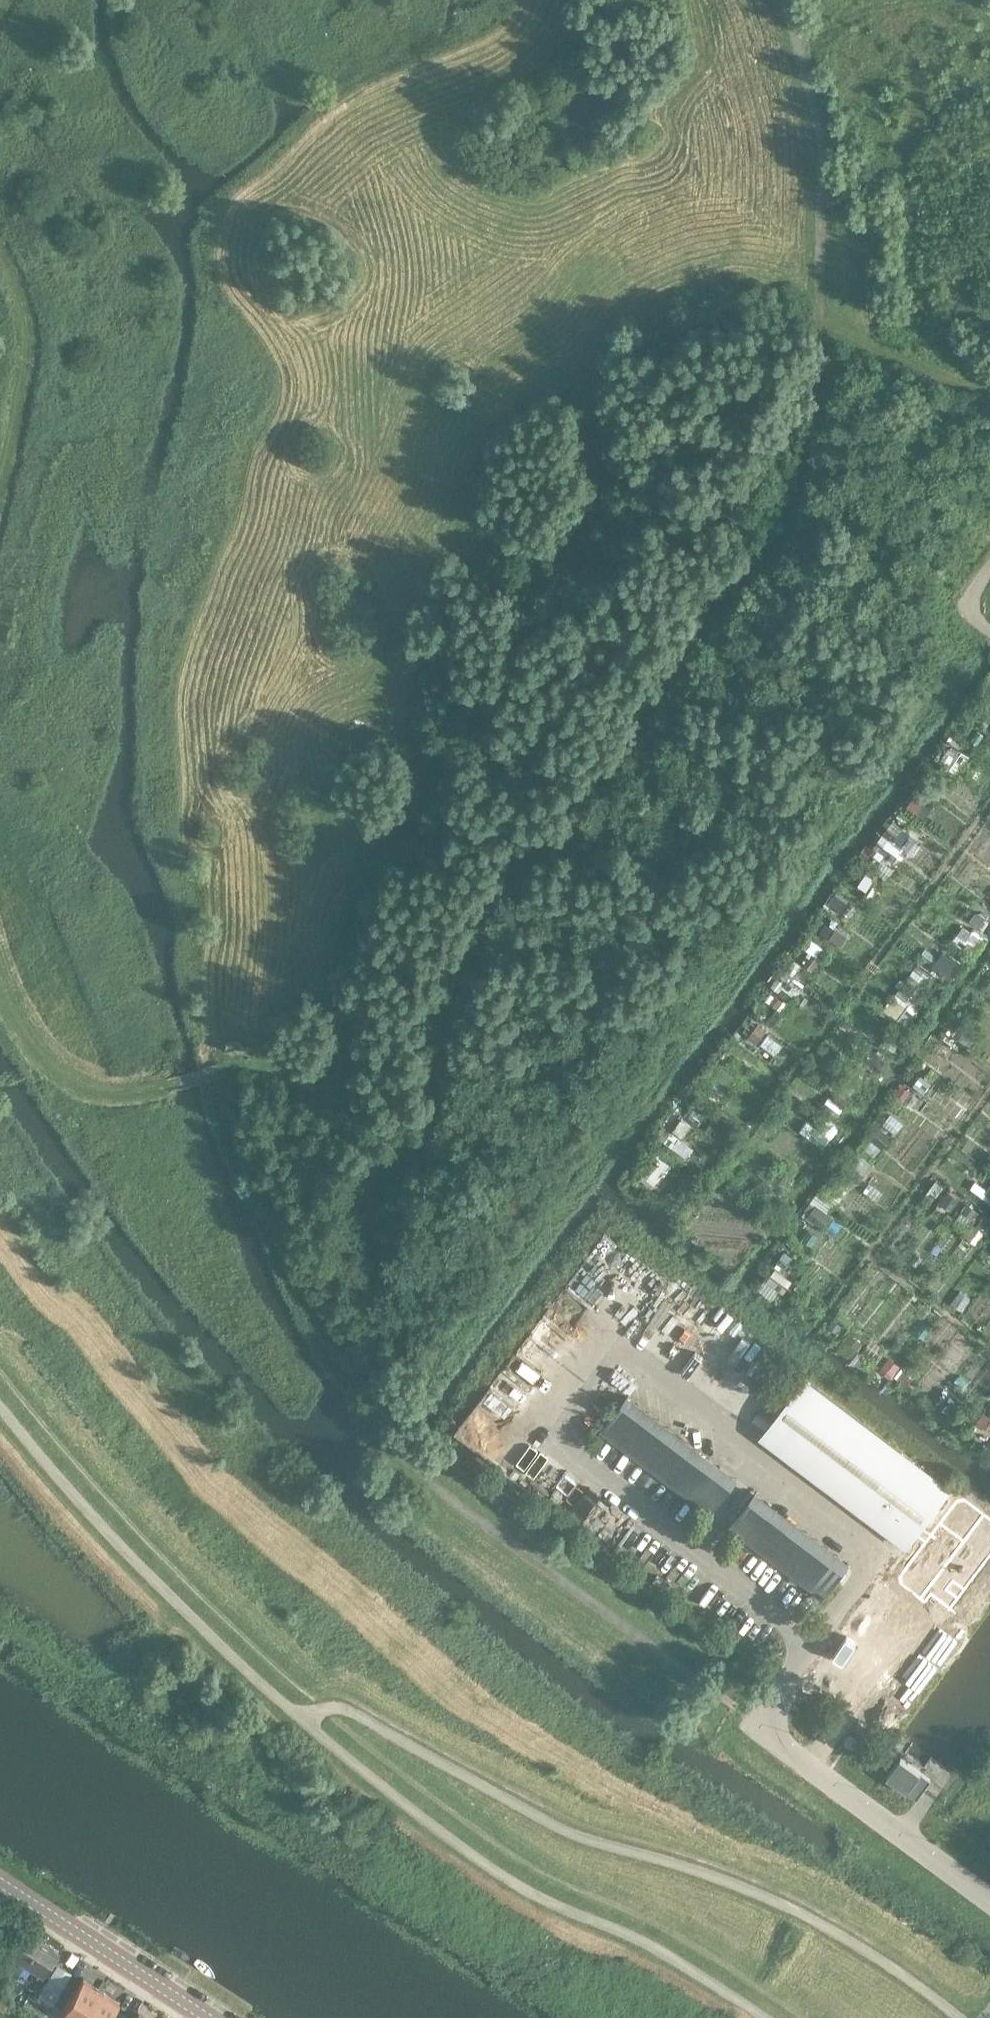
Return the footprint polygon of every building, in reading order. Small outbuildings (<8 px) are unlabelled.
[(896,843),(907,851),(918,835),(895,819),(881,840),(892,848),(896,843)] [(839,921),(831,936),(843,942),(851,927),(839,921)] [(775,1052),(783,1042),(768,1031),(761,1041),(775,1052)] [(231,1053),(241,1046),(236,1041),(226,1042),(224,1050),(231,1053)] [(763,1288),(778,1296),(789,1276),(774,1268),(763,1288)] [(501,1375),(493,1390),(516,1402),(523,1388),(501,1375)] [(761,1436),(906,1546),(913,1536),(922,1544),(904,1567),(899,1574),(899,1577),(900,1581),(901,1583),(901,1585),(936,1611),(942,1603),(950,1610),(989,1557),(989,1516),(967,1499),(965,1498),(963,1498),(961,1498),(959,1499),(955,1501),(930,1534),(920,1526),(928,1517),(931,1520),(946,1500),(943,1497),(950,1487),(805,1378),(761,1436)] [(737,1478),(628,1395),(601,1430),(694,1501),(710,1513),(737,1478)] [(528,1442),(515,1463),(546,1483),(547,1481),(555,1487),(563,1475),(552,1468),(551,1470),(543,1464),(549,1455),(528,1442)] [(849,1562),(756,1492),(729,1527),(823,1597),(849,1562)] [(677,1557),(635,1526),(621,1545),(663,1576),(677,1557)] [(931,1779),(902,1758),(901,1757),(887,1776),(917,1799),(925,1787),(931,1779)] [(3,1981),(11,1986),(42,1941),(24,1929),(5,1958),(9,1961),(12,1956),(20,1962),(15,1969),(12,1967),(3,1981)] [(60,1953),(42,1941),(11,1986),(20,1992),(29,1978),(26,1976),(31,1969),(39,1974),(36,1978),(41,1981),(60,1953)] [(53,2003),(72,1972),(58,1963),(38,1994),(53,2003)] [(101,1988),(83,1976),(61,2010),(72,2017),(81,2017),(101,1988)] [(101,1988),(81,2017),(119,2017),(111,2012),(119,2000),(101,1988)] [(11,1999),(2,1992),(0,1994),(0,2007),(4,2010),(11,1999)]
